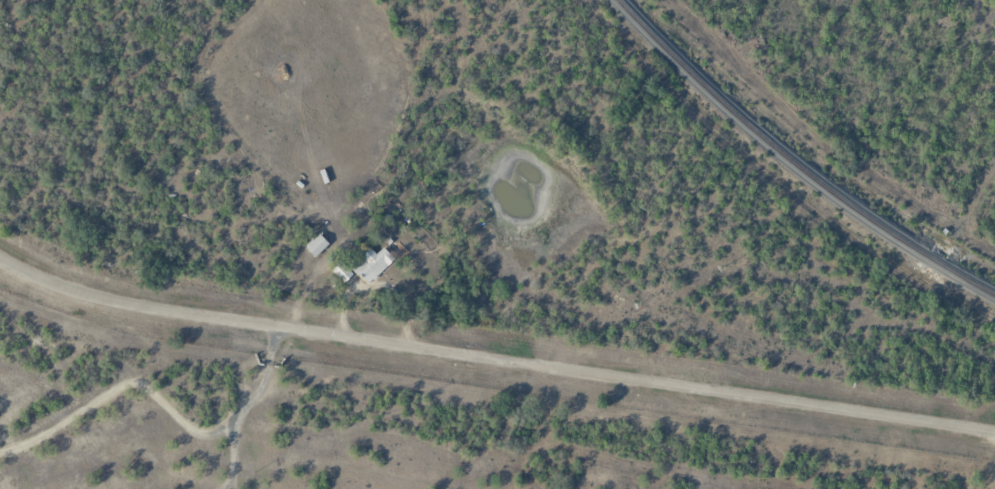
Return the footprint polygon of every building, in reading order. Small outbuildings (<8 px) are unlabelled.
[(330,244),(321,234),(308,248),(317,257),(330,244)] [(346,283),(357,272),(370,285),(396,258),(385,247),(377,254),(371,248),(351,268),(344,261),(334,271),(346,283)]
